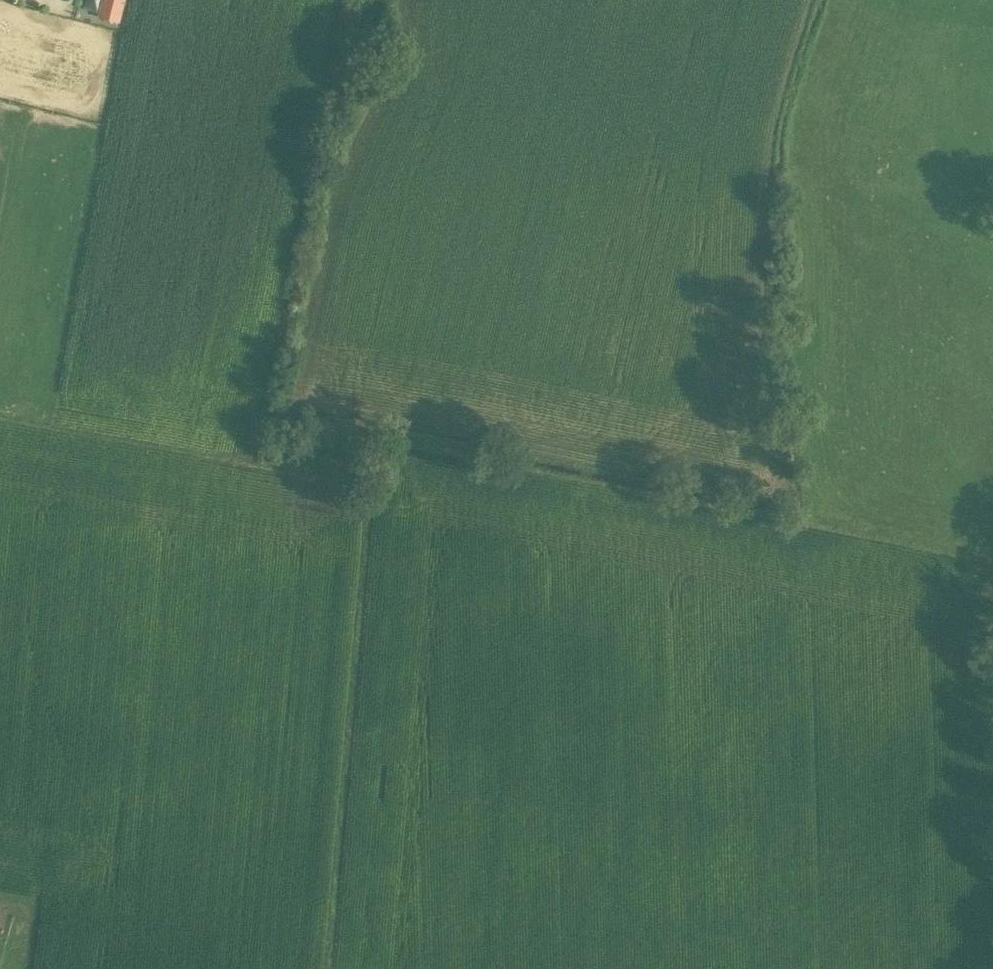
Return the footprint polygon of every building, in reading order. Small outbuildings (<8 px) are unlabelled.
[(82,8),(114,17),(119,0),(84,0),(82,8)]
